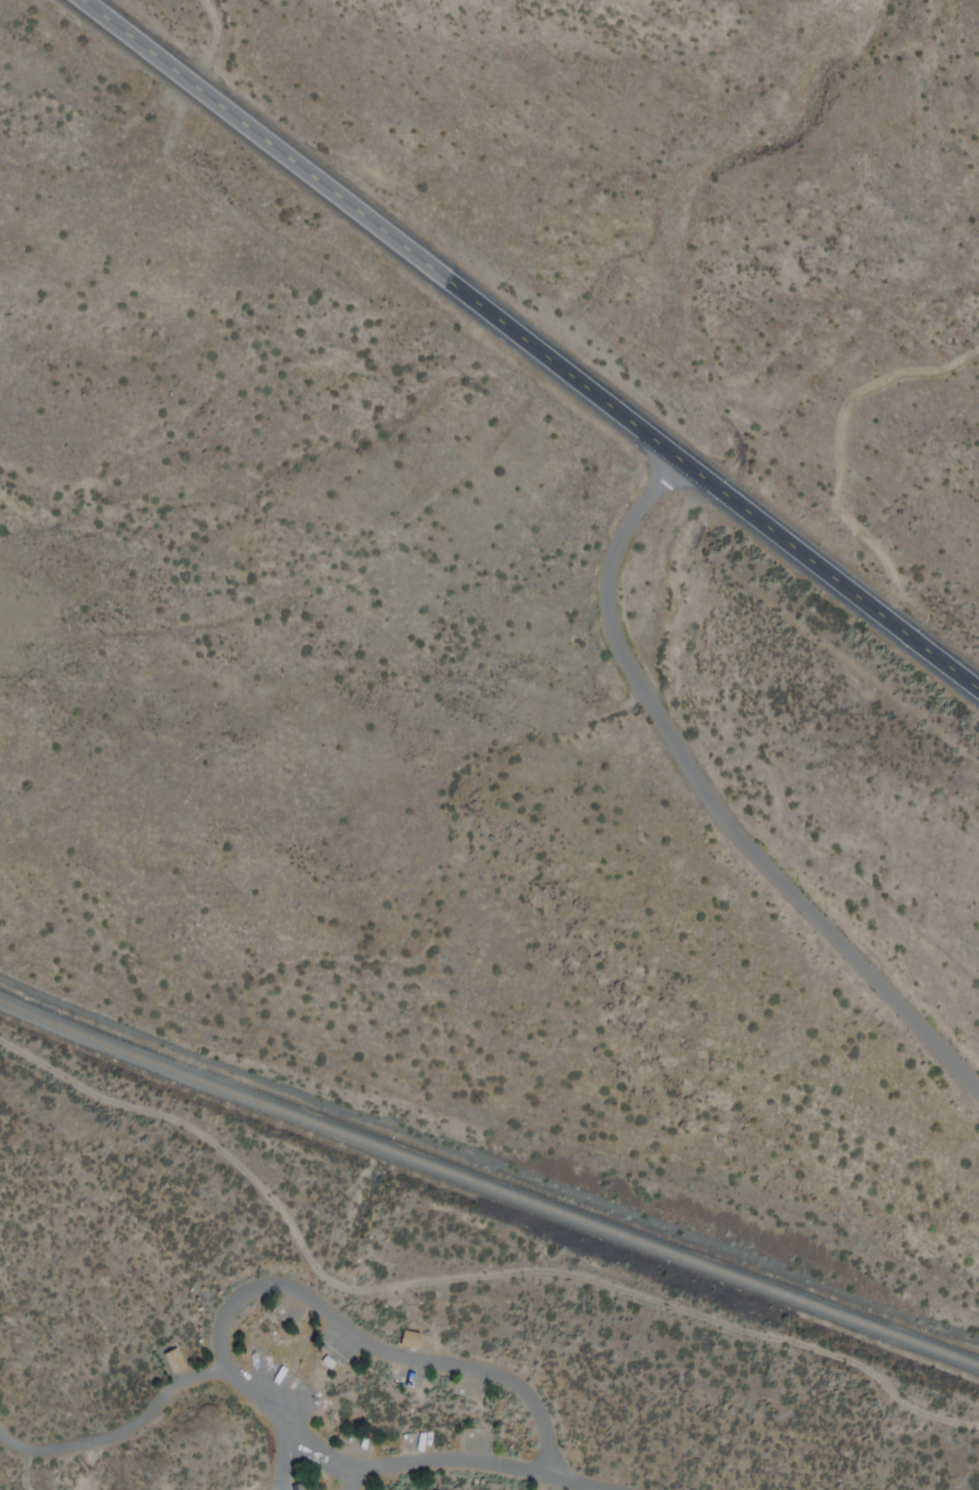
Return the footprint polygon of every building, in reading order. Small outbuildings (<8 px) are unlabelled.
[(170,1373),(183,1367),(174,1347),(161,1354),(170,1373)]
